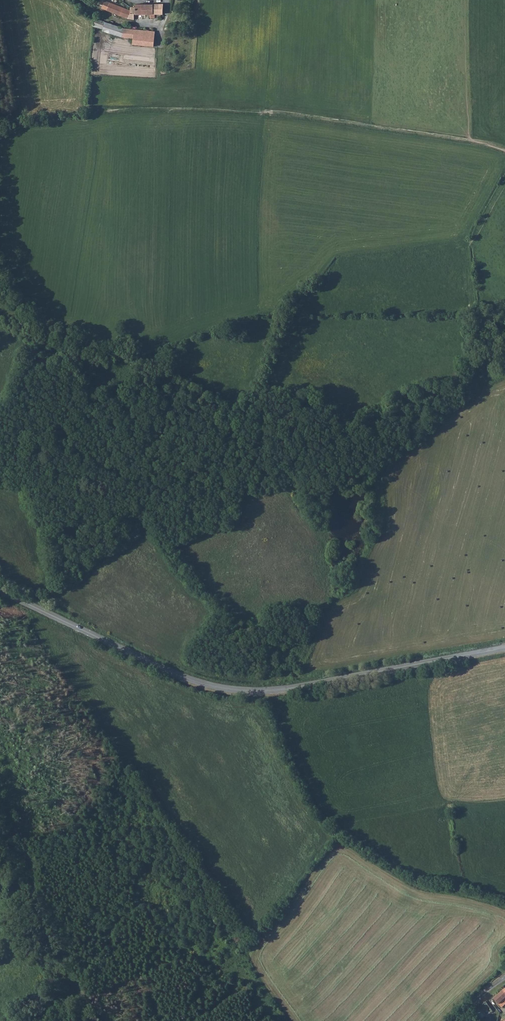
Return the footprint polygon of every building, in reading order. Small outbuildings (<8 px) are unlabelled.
[(107,10),(128,19),(129,11),(107,2),(104,8),(107,9),(107,10)] [(129,11),(128,19),(133,19),(134,14),(150,14),(150,17),(156,17),(156,13),(162,13),(164,13),(164,4),(136,4),(135,7),(130,7),(129,11)] [(94,19),(93,27),(103,29),(103,31),(123,37),(124,29),(94,19)] [(132,44),(154,47),(155,31),(124,29),(123,37),(133,39),(132,44)] [(504,1005),(504,1004),(504,988),(504,987),(496,995),(504,1005)] [(478,1008),(487,1016),(495,1009),(487,1000),(478,1008)]
